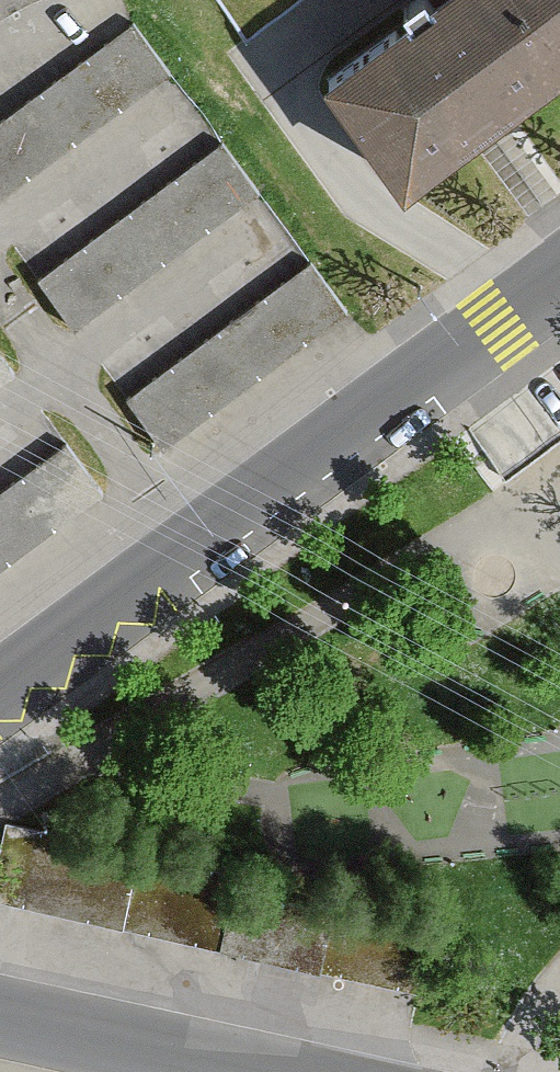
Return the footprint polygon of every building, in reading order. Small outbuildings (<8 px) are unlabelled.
[(245,39),(298,0),(217,0),(245,39)] [(328,79),(404,181),(486,121),(559,66),(559,0),(449,0),(436,9),(429,0),(415,0),(403,8),(415,24),(401,35),(396,29),(328,79)] [(0,122),(0,195),(169,70),(133,23),(0,122)] [(223,142),(38,279),(74,328),(259,191),(223,142)] [(311,261),(127,398),(163,448),(348,311),(311,261)] [(14,372),(0,353),(0,382),(14,372)] [(468,427),(506,478),(559,438),(559,360),(468,427)] [(0,492),(0,567),(102,492),(66,443),(0,492)] [(223,948),(235,891),(239,873),(6,823),(0,850),(0,901),(223,948)] [(241,952),(318,969),(331,911),(235,891),(223,948),(241,952)]
